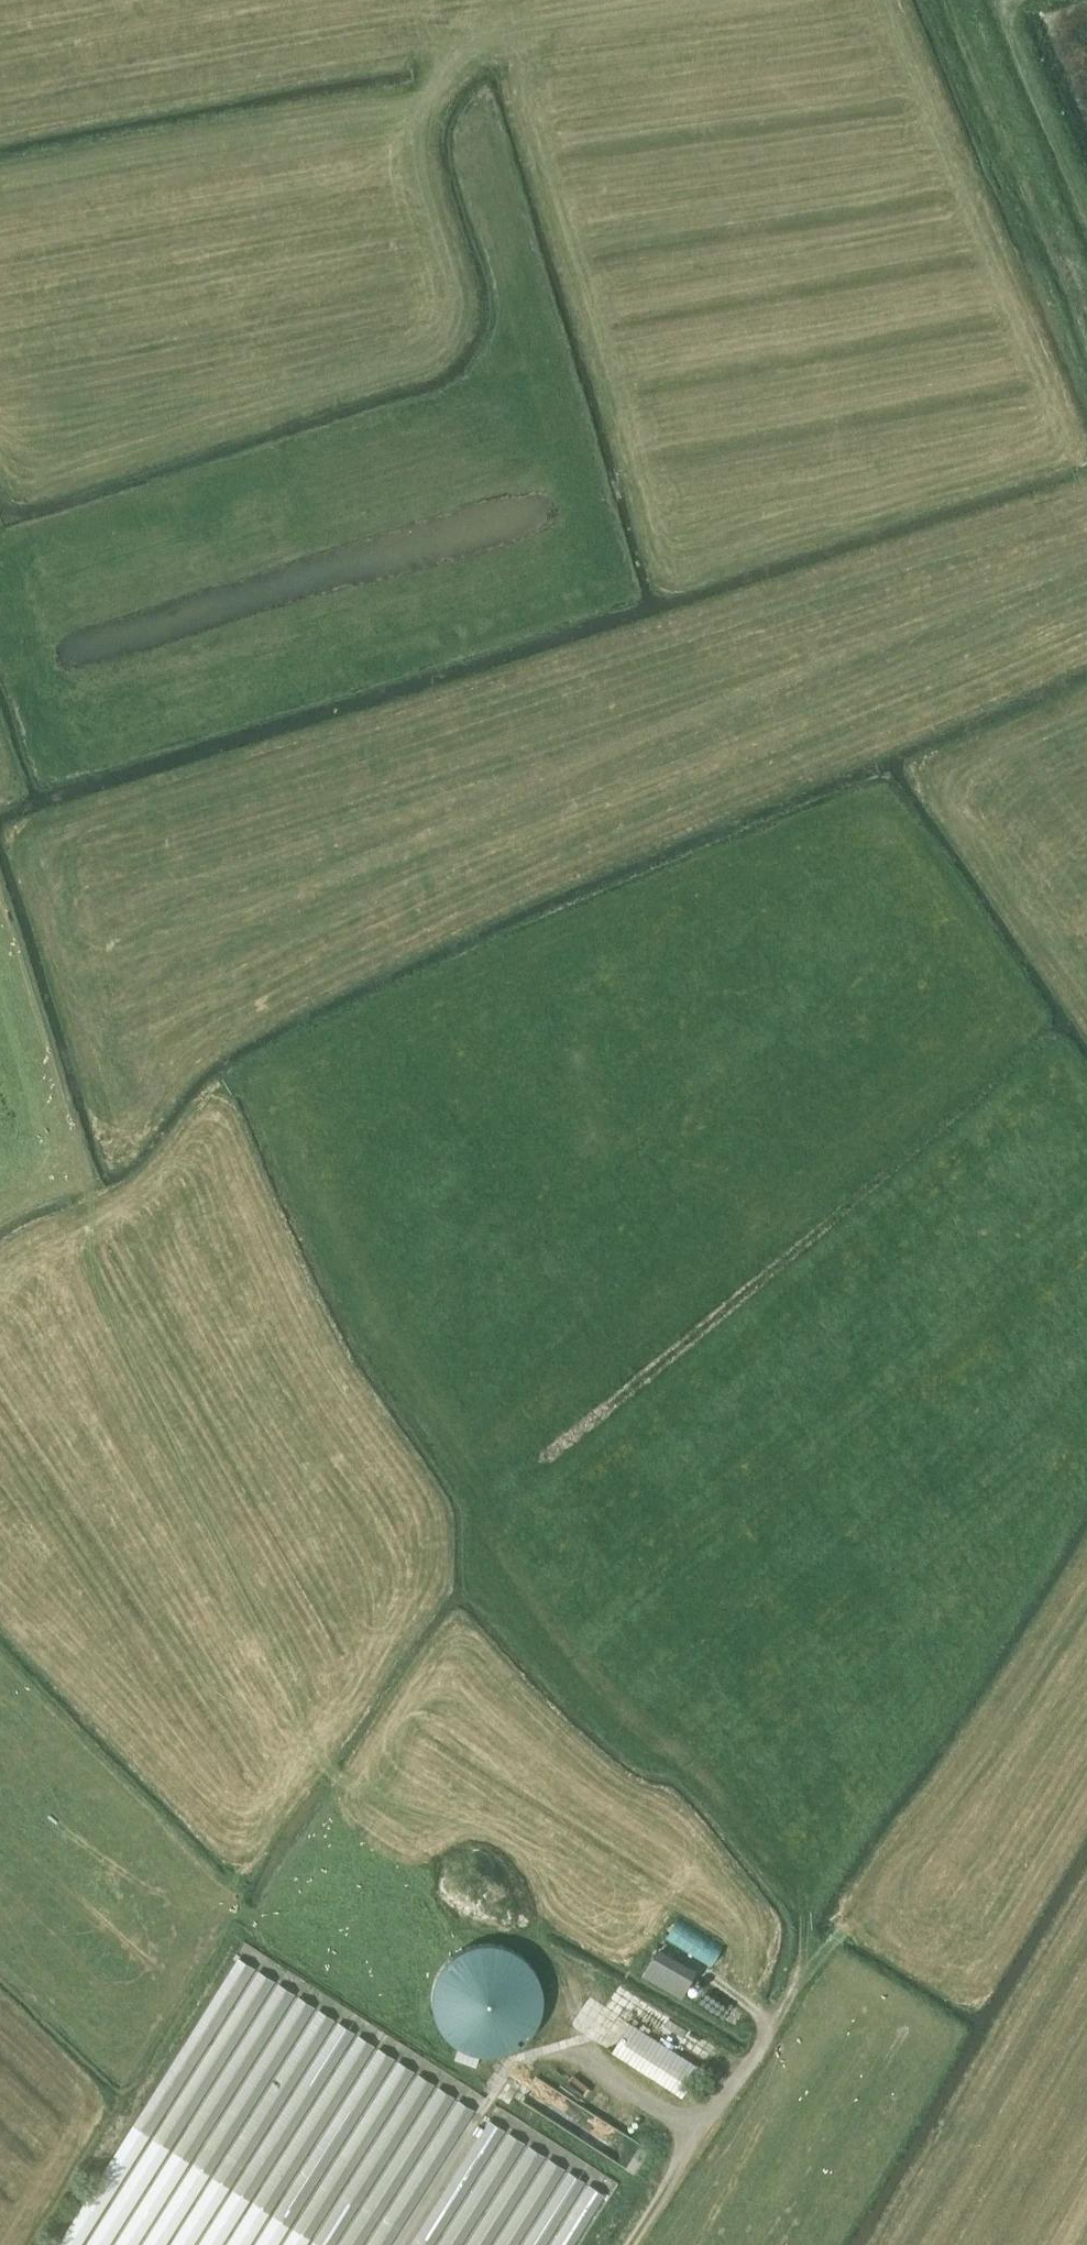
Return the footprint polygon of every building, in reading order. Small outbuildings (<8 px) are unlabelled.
[(468,1946),(461,1949),(455,1953),(450,1958),(445,1963),(440,1969),(437,1975),(435,1982),(433,1989),(432,1996),(432,2003),(433,2010),(435,2017),(438,2023),(442,2030),(446,2035),(451,2040),(457,2044),(463,2048),(468,2050),(475,2052),(482,2053),(489,2053),(496,2053),(503,2051),(510,2049),(516,2045),(522,2041),(527,2036),(532,2031),(536,2025),(539,2019),(541,2012),(542,2005),(543,1998),(542,1991),(541,1984),(539,1977),(536,1970),(532,1964),(527,1959),(522,1954),(516,1950),(510,1947),(503,1945),(496,1943),(489,1942),(482,1943),(474,1944),(468,1946)] [(643,1973),(687,1992),(699,1963),(656,1945),(643,1973)] [(55,2244),(378,2244),(461,2096),(439,2084),(434,2094),(417,2070),(418,2068),(397,2056),(409,2035),(363,2067),(377,2041),(358,2031),(359,2029),(338,2018),(339,2016),(319,2005),(319,2004),(298,1992),(299,1990),(221,1947),(55,2244)] [(688,2091),(704,2059),(628,2023),(612,2055),(688,2091)] [(555,2099),(581,2115),(580,2118),(591,2125),(599,2112),(537,2073),(522,2097),(547,2113),(555,2099)] [(600,2186),(569,2168),(570,2166),(549,2154),(549,2153),(529,2141),(530,2140),(509,2127),(510,2126),(481,2110),(401,2244),(566,2244),(600,2186)] [(596,2146),(640,2165),(650,2141),(607,2122),(596,2146)]
